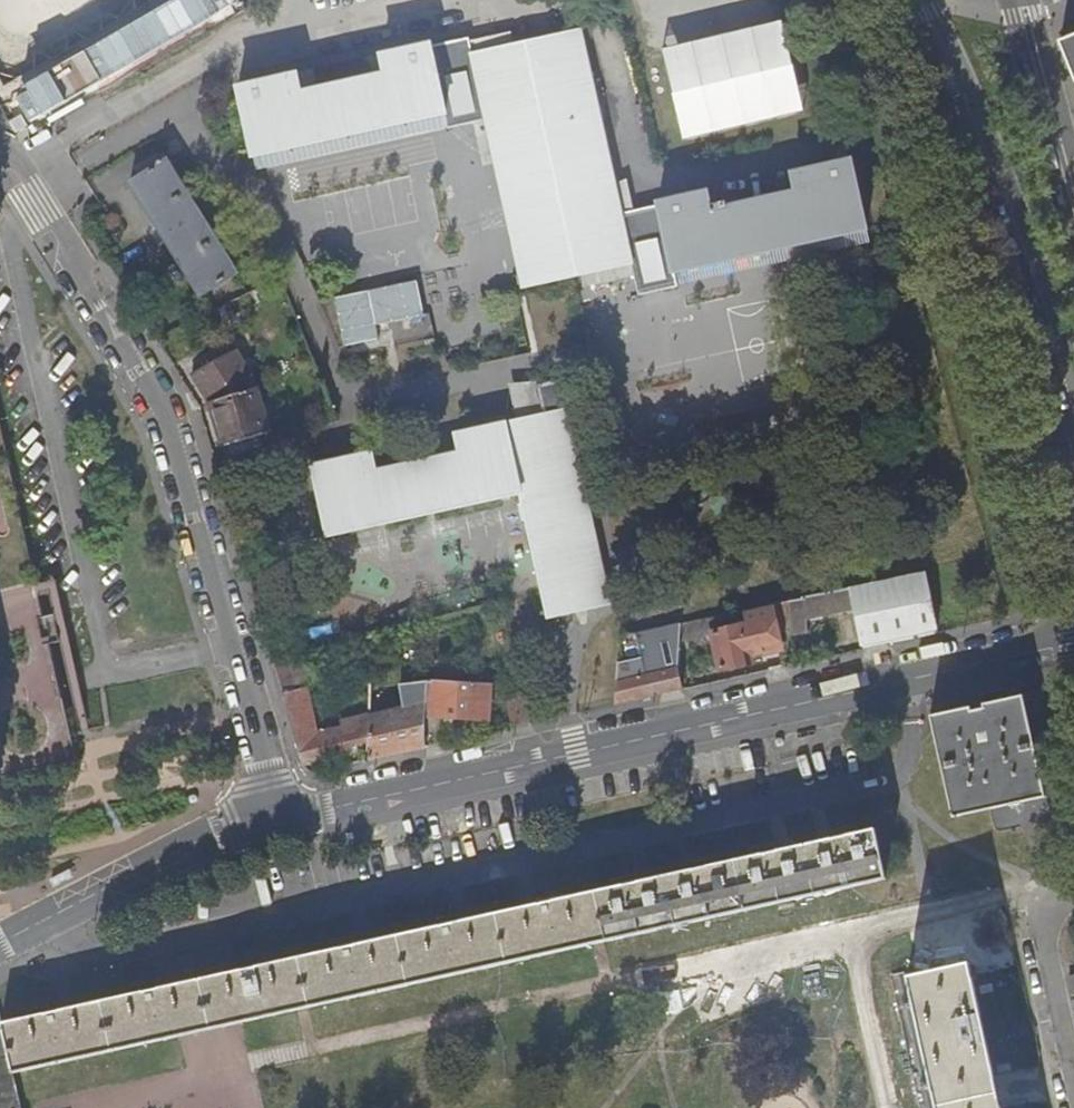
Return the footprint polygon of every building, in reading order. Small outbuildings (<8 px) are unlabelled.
[(784,26),(661,54),(681,142),(804,114),(784,26)] [(242,88),(255,153),(447,114),(450,127),(475,121),(490,118),(499,161),(525,287),(584,275),(633,265),(635,278),(639,298),(677,290),(674,274),(867,234),(852,163),(792,175),(796,194),(727,208),(726,202),(709,206),(707,194),(659,204),(659,206),(635,211),(619,214),(613,185),(581,32),(514,46),(474,55),(471,40),(471,37),(383,55),(387,76),(301,94),(298,76),(242,88)] [(471,40),(474,55),(514,46),(510,32),(471,40)] [(1061,43),(1073,75),(1073,37),(1061,43)] [(490,118),(475,121),(484,164),(499,161),(490,118)] [(162,159),(158,162),(159,165),(130,183),(201,296),(237,273),(166,160),(164,162),(162,159)] [(629,182),(613,185),(619,214),(635,211),(629,182)] [(633,265),(584,275),(586,288),(635,278),(633,265)] [(416,279),(335,299),(348,351),(391,341),(388,326),(426,317),(416,279)] [(270,432),(258,388),(236,349),(193,374),(209,402),(222,445),(270,432)] [(561,381),(538,387),(545,416),(517,423),(457,436),(461,456),(377,474),(372,456),(313,469),(329,538),(522,496),(549,618),(610,604),(561,381)] [(545,416),(538,387),(510,393),(517,423),(545,416)] [(75,755),(49,640),(58,638),(52,611),(43,613),(38,593),(0,426),(0,772),(75,755)] [(856,608),(865,650),(937,634),(932,611),(924,572),(852,587),(789,601),(788,630),(787,635),(809,630),(807,617),(856,608)] [(778,632),(788,630),(789,601),(772,604),(773,609),(748,615),(749,624),(727,630),(724,615),(707,618),(704,621),(698,620),(683,623),(681,642),(705,636),(704,634),(713,632),(721,670),(746,664),(745,657),(781,649),(778,632)] [(679,667),(681,642),(683,623),(622,636),(615,705),(653,696),(683,689),(679,667)] [(307,688),(302,656),(273,661),(304,766),(369,751),(370,722),(362,720),(343,724),(344,730),(317,737),(312,719),(317,717),(315,707),(309,708),(303,690),(307,688)] [(448,717),(485,720),(487,685),(462,683),(464,664),(430,661),(429,680),(425,735),(426,746),(447,742),(448,717)] [(409,706),(371,716),(370,722),(369,751),(370,759),(397,753),(426,746),(425,735),(429,680),(409,684),(409,706)] [(1037,801),(1016,700),(924,721),(946,821),(1037,801)] [(876,828),(611,888),(613,940),(886,879),(876,828)] [(611,888),(2,1023),(13,1072),(613,940),(611,888)] [(937,1107),(1002,1107),(970,963),(908,976),(937,1107)] [(13,1072),(2,1023),(0,1016),(0,1107),(21,1107),(13,1072)]
